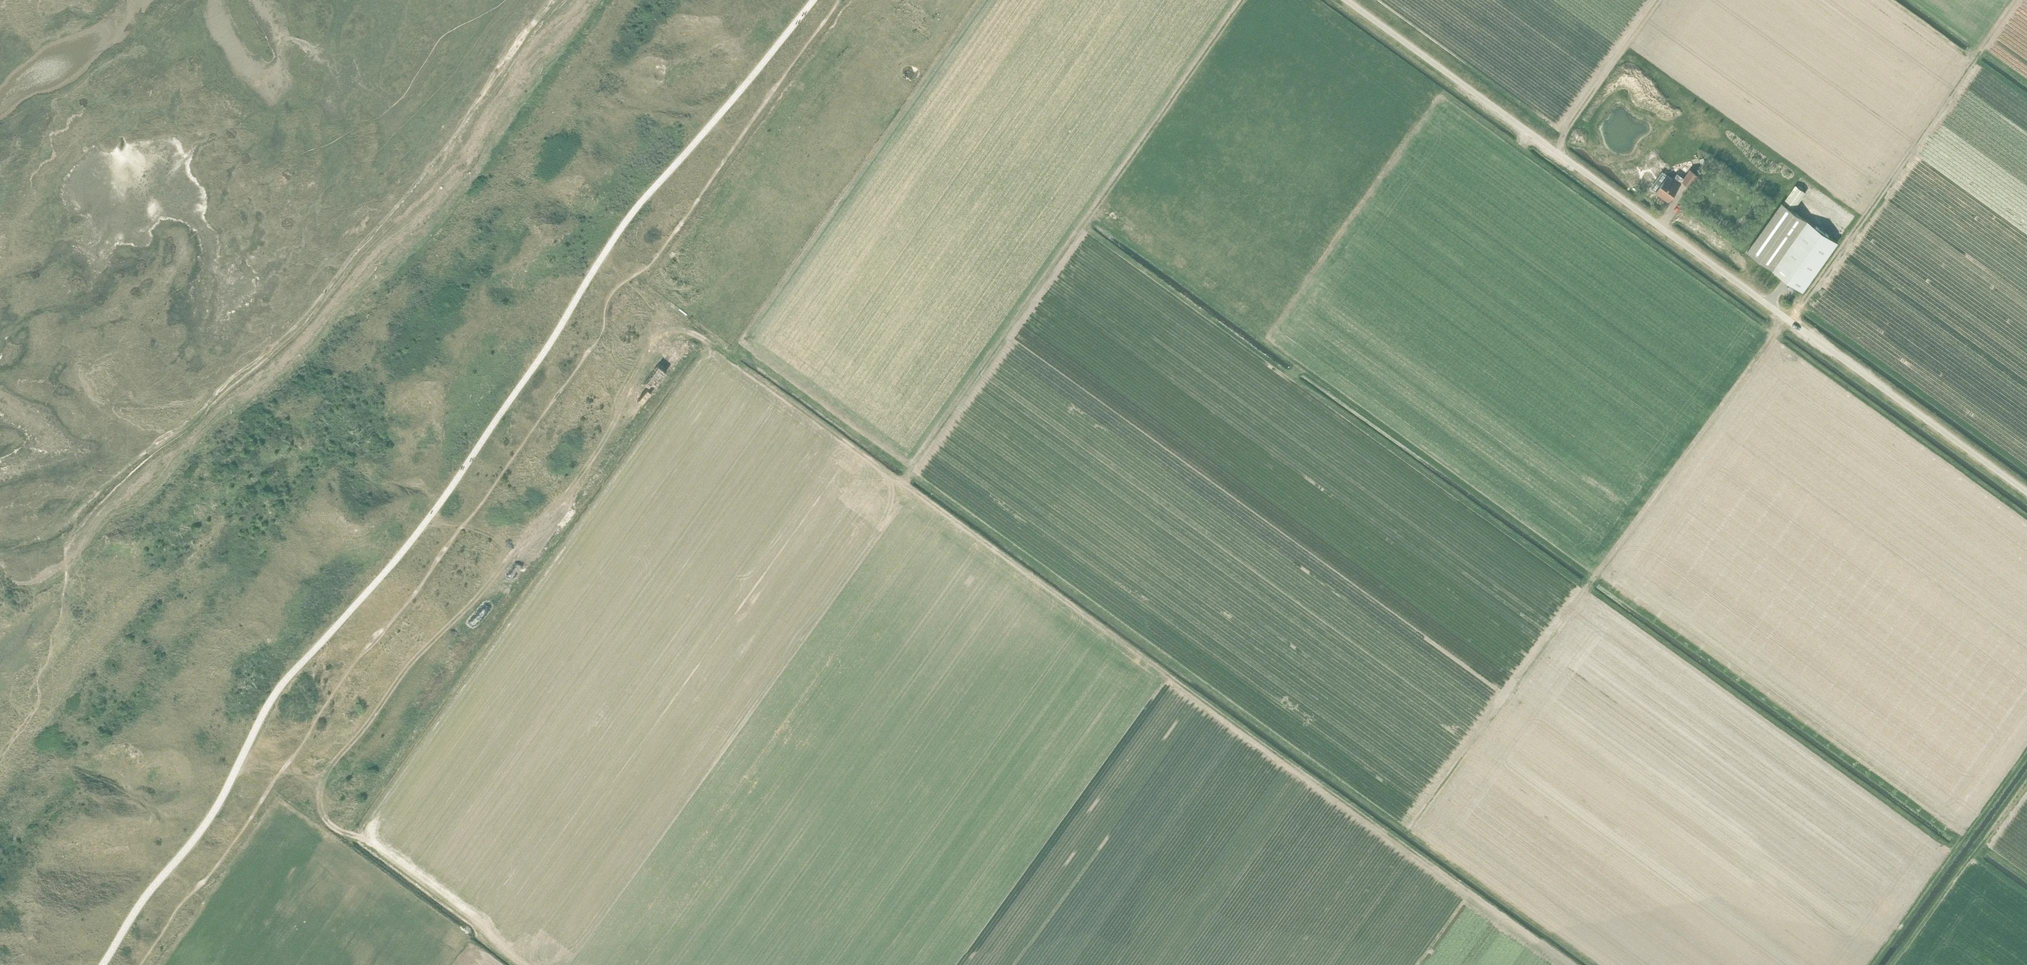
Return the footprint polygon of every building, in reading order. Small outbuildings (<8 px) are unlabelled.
[(1667,175),(1655,191),(1668,200),(1682,181),(1690,187),(1698,175),(1690,169),(1684,178),(1677,173),(1673,179),(1667,175)] [(1795,184),(1783,202),(1794,209),(1806,192),(1795,184)] [(1806,219),(1783,202),(1782,201),(1747,251),(1772,268),(1806,219)] [(1838,240),(1806,219),(1772,268),(1803,290),(1838,240)]
